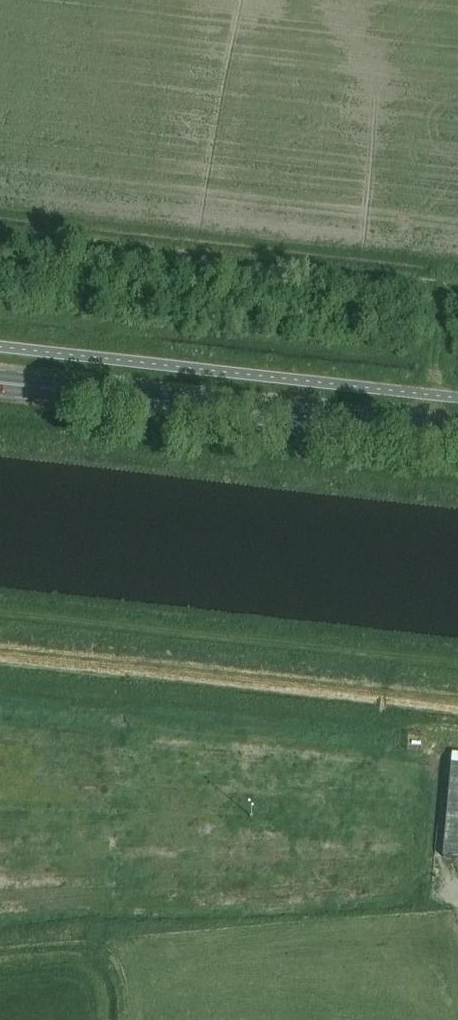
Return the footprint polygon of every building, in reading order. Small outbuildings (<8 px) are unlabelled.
[(443,856),(457,858),(457,754),(452,754),(443,856)]
